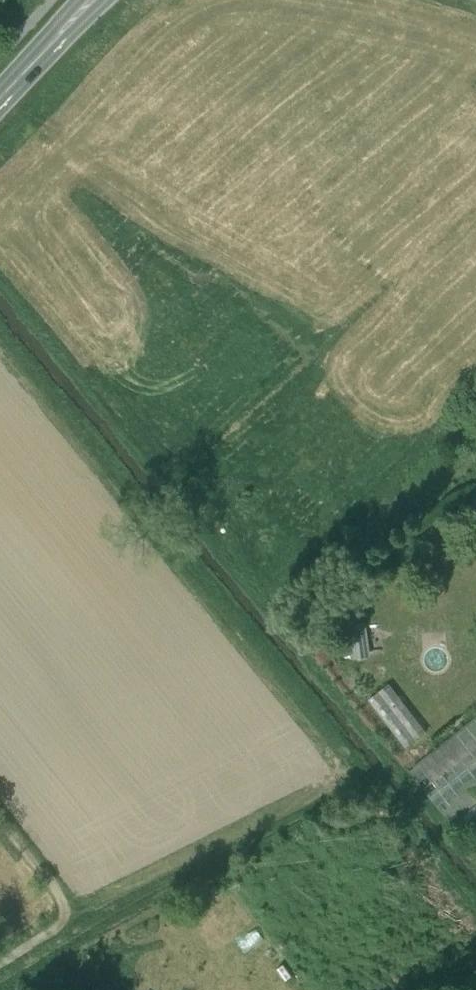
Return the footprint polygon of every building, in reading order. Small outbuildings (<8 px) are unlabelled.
[(345,622),(347,657),(365,657),(364,622),(345,622)] [(397,748),(420,735),(391,681),(367,694),(397,748)] [(409,771),(451,825),(452,825),(475,806),(475,719),(409,771)] [(452,825),(460,835),(475,823),(475,806),(452,825)]
